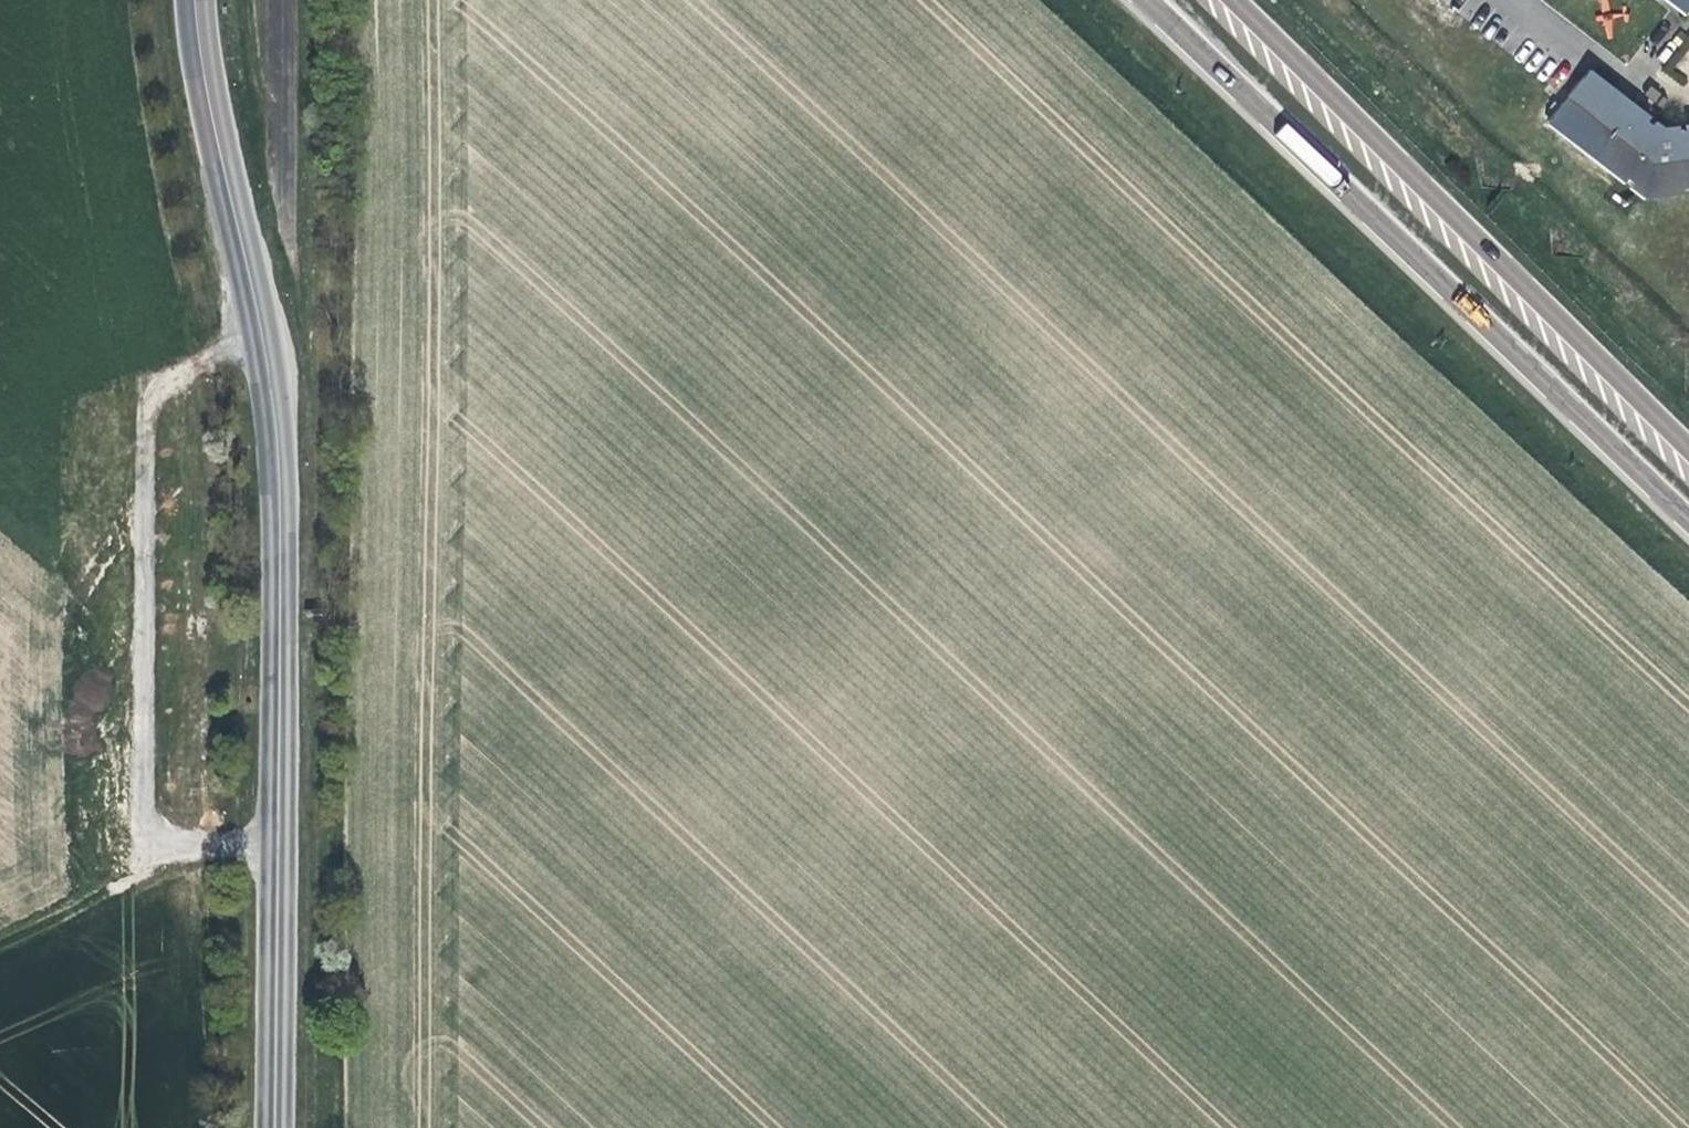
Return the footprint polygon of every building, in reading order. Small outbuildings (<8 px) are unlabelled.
[(1663,131),(1589,68),(1552,114),(1646,192),(1688,188),(1688,127),(1663,131)]
